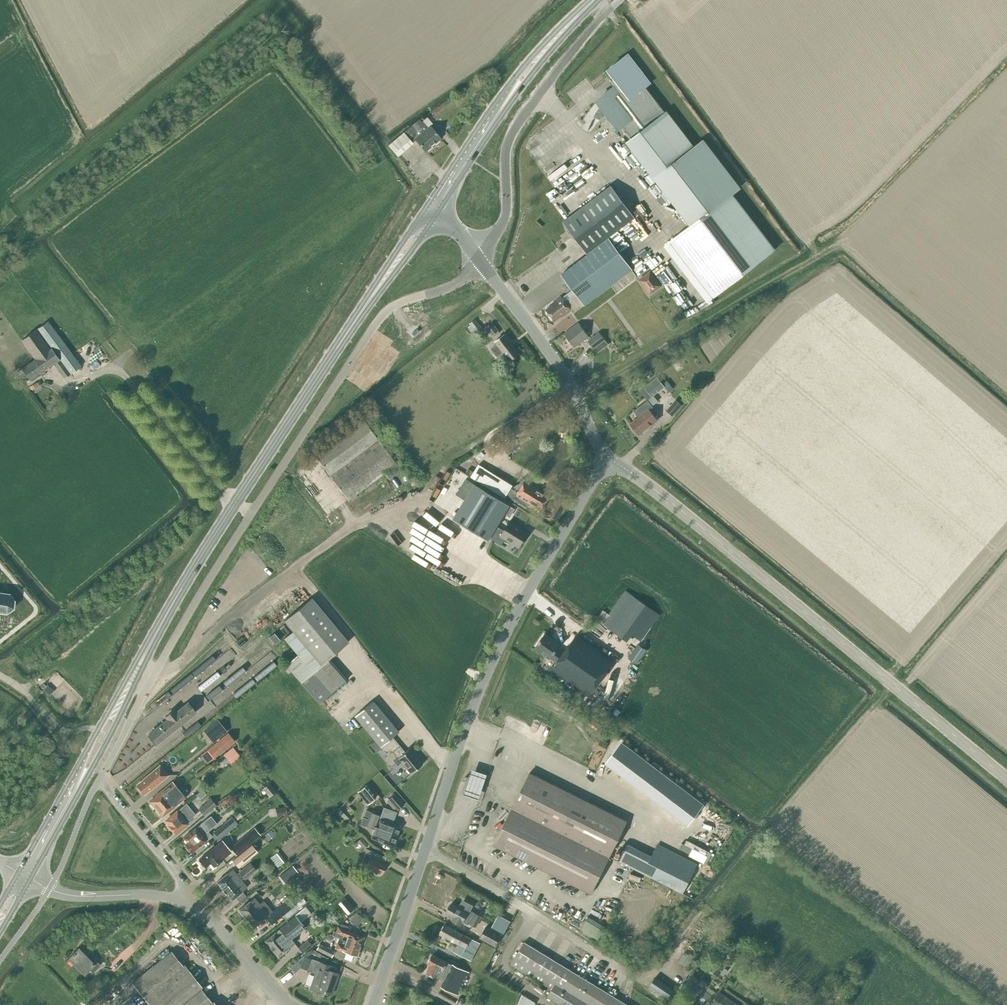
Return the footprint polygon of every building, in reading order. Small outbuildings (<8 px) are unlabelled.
[(628,141),(691,223),(670,239),(714,295),(775,248),(732,191),(738,187),(702,139),(692,146),(666,112),(666,113),(645,86),(649,83),(627,56),(609,70),(620,84),(616,87),(615,86),(604,95),(607,99),(598,107),(593,117),(600,120),(607,114),(618,128),(622,126),(632,139),(628,141)] [(431,127),(433,125),(427,117),(421,121),(419,119),(388,145),(397,156),(412,143),(411,141),(414,138),(425,151),(440,138),(434,131),(431,127)] [(585,305),(631,270),(607,238),(635,217),(611,185),(563,222),(587,254),(562,274),(576,293),(565,301),(561,296),(551,304),(552,305),(546,309),(554,321),(561,316),(562,317),(571,310),(573,313),(585,304),(585,305)] [(649,293),(660,285),(650,272),(639,280),(645,288),(644,290),(647,294),(649,293)] [(476,332),(481,327),(475,319),(469,323),(476,332)] [(81,366),(48,321),(22,339),(35,358),(17,371),(21,377),(25,375),(29,380),(53,363),(64,378),(81,366)] [(492,335),(498,330),(492,322),(486,327),(492,335)] [(574,347),(588,336),(578,323),(564,333),(574,347)] [(593,348),(604,340),(599,332),(588,341),(593,348)] [(519,353),(504,334),(494,341),(497,344),(491,348),(497,356),(503,352),(509,361),(519,353)] [(655,416),(649,409),(652,407),(651,405),(658,400),(654,395),(665,387),(657,376),(644,386),(651,397),(633,411),(638,417),(630,424),(638,435),(657,420),(659,418),(657,415),(655,416)] [(676,399),(666,410),(672,415),(682,405),(676,399)] [(400,469),(362,419),(355,425),(352,422),(339,431),(342,434),(314,455),(348,500),(348,499),(356,494),(384,473),(388,478),(400,469)] [(564,439),(567,431),(560,428),(557,435),(564,439)] [(471,477),(500,495),(508,482),(479,464),(471,477)] [(465,478),(459,489),(468,494),(474,484),(465,478)] [(505,496),(526,508),(529,503),(541,510),(549,496),(538,489),(535,487),(536,486),(525,480),(523,478),(520,483),(522,485),(518,492),(511,487),(505,496)] [(504,531),(496,526),(509,505),(474,484),(468,494),(453,519),(488,540),(489,537),(501,545),(505,538),(519,547),(527,533),(516,525),(516,524),(510,520),(504,531)] [(350,502),(358,496),(356,494),(348,499),(350,502)] [(659,614),(626,590),(609,614),(603,610),(597,619),(627,641),(632,633),(641,639),(659,614)] [(9,594),(0,592),(0,612),(6,612),(12,608),(13,600),(9,594)] [(319,704),(330,694),(347,679),(329,658),(348,642),(311,598),(284,621),(292,631),(291,631),(292,632),(283,639),(297,655),(286,665),(319,704)] [(274,644),(279,640),(274,633),(269,637),(274,644)] [(563,652),(557,648),(560,644),(544,633),(534,648),(550,659),(550,658),(557,662),(551,670),(589,696),(613,660),(576,634),(563,652)] [(637,663),(646,649),(639,644),(629,658),(637,663)] [(226,660),(236,652),(232,646),(221,655),(226,660)] [(372,701),(354,716),(380,746),(391,737),(398,731),(372,701)] [(195,712),(192,708),(187,703),(175,712),(174,710),(165,717),(167,719),(148,734),(156,744),(195,712)] [(226,731),(217,719),(209,725),(213,730),(206,735),(212,742),(226,731)] [(186,737),(201,725),(197,721),(182,733),(186,737)] [(214,758),(235,741),(228,732),(207,749),(214,758)] [(183,743),(190,752),(202,744),(195,735),(183,743)] [(391,737),(380,746),(387,755),(384,758),(387,761),(391,765),(395,761),(398,765),(401,762),(410,774),(422,764),(420,761),(415,755),(416,754),(410,747),(404,752),(391,737)] [(621,744),(606,764),(687,824),(702,804),(621,744)] [(232,747),(224,754),(231,763),(240,756),(232,747)] [(150,789),(161,781),(168,775),(159,764),(152,770),(153,770),(142,779),(143,781),(137,786),(143,793),(149,788),(150,789)] [(487,771),(472,767),(465,791),(479,796),(487,771)] [(556,831),(574,795),(529,772),(511,809),(556,831)] [(169,797),(178,790),(172,782),(154,796),(155,797),(149,802),(155,809),(169,797)] [(269,797),(276,791),(269,783),(262,789),(269,797)] [(368,804),(376,797),(366,784),(357,791),(368,804)] [(169,797),(155,809),(161,816),(166,811),(167,812),(185,798),(178,790),(169,797)] [(397,810),(404,804),(394,793),(386,801),(394,809),(395,808),(397,810)] [(576,841),(594,805),(574,795),(556,831),(576,841)] [(204,815),(216,805),(210,798),(198,808),(204,815)] [(175,833),(187,823),(186,822),(195,815),(186,803),(165,820),(169,825),(175,833)] [(576,841),(609,857),(627,821),(594,805),(576,841)] [(276,816),(287,814),(285,806),(274,808),(276,816)] [(576,841),(556,831),(511,809),(493,844),(591,893),(609,857),(576,841)] [(396,836),(375,828),(377,823),(380,815),(365,810),(363,817),(363,816),(360,824),(374,829),(371,838),(392,846),(396,836)] [(208,831),(217,823),(210,815),(200,823),(200,824),(195,828),(195,827),(183,837),(187,842),(185,844),(186,845),(185,847),(188,851),(188,850),(190,850),(191,852),(211,835),(208,831)] [(218,839),(238,824),(231,815),(222,823),(223,824),(213,832),(218,839)] [(375,828),(396,836),(399,826),(392,823),(393,820),(380,815),(378,824),(377,823),(375,828)] [(236,855),(260,835),(254,827),(229,847),(236,855)] [(363,849),(368,844),(361,837),(356,842),(363,849)] [(709,855),(721,843),(715,837),(703,849),(709,855)] [(230,851),(221,840),(212,848),(198,860),(204,867),(208,864),(211,868),(221,860),(221,859),(227,854),(226,854),(230,851)] [(698,858),(657,841),(653,850),(627,840),(619,861),(685,888),(698,858)] [(232,860),(238,868),(257,852),(251,844),(232,860)] [(381,874),(385,864),(383,863),(385,857),(366,850),(362,860),(367,863),(365,867),(366,868),(366,869),(370,871),(371,870),(376,872),(375,873),(379,875),(380,874),(381,874)] [(216,882),(222,889),(225,893),(231,900),(241,891),(246,887),(240,880),(243,877),(244,879),(255,870),(250,863),(239,872),(236,874),(232,869),(227,873),(226,873),(216,882)] [(260,905),(254,898),(249,901),(239,909),(244,916),(244,917),(247,920),(253,927),(263,918),(262,917),(264,915),(271,924),(282,915),(285,919),(301,906),(298,902),(293,905),(288,899),(277,907),(275,905),(270,909),(264,901),(260,905)] [(481,916),(470,911),(473,905),(462,900),(458,907),(451,904),(446,912),(452,915),(450,918),(461,924),(462,922),(466,924),(467,922),(475,926),(481,916)] [(350,913),(354,909),(350,904),(346,908),(350,913)] [(277,957),(287,948),(291,945),(294,943),(290,938),(304,926),(300,922),(311,914),(305,906),(295,915),(264,941),(277,957)] [(356,926),(362,918),(356,913),(350,921),(356,926)] [(581,928),(600,935),(604,923),(585,917),(581,928)] [(346,941),(360,946),(363,937),(356,934),(356,933),(346,930),(348,926),(340,923),(338,927),(337,927),(335,932),(333,931),(332,935),(333,936),(341,939),(343,935),(347,937),(346,941)] [(471,960),(480,943),(444,924),(439,933),(461,945),(456,953),(471,960)] [(495,946),(502,934),(486,925),(479,937),(495,946)] [(360,946),(346,941),(338,938),(335,948),(348,953),(349,953),(356,956),(360,946)] [(312,945),(307,940),(298,947),(303,953),(312,945)] [(598,987),(524,942),(511,964),(549,987),(548,989),(550,991),(547,996),(558,1003),(557,1004),(588,1004),(598,987)] [(331,957),(334,951),(319,943),(316,950),(331,957)] [(687,966),(696,953),(688,947),(678,960),(687,966)] [(87,958),(78,949),(74,953),(74,952),(72,954),(72,955),(69,958),(83,973),(89,967),(92,971),(92,972),(93,972),(99,965),(90,955),(87,958)] [(171,951),(131,982),(149,1004),(216,1004),(213,1001),(212,1002),(200,988),(201,986),(184,965),(183,966),(171,951)] [(300,967),(304,956),(303,955),(289,967),(295,972),(300,967)] [(452,964),(446,962),(432,955),(428,963),(431,964),(427,972),(428,973),(428,975),(433,978),(436,977),(436,976),(444,981),(441,986),(450,991),(458,994),(469,972),(461,968),(452,964)] [(336,967),(328,965),(311,959),(307,970),(315,973),(310,989),(317,991),(318,989),(331,994),(338,974),(334,972),(336,967)] [(95,983),(100,990),(112,981),(106,974),(95,983)] [(668,996),(673,989),(655,977),(650,984),(668,996)] [(686,977),(679,988),(702,1004),(705,999),(711,1003),(711,1004),(712,1004),(738,1004),(719,992),(715,997),(686,977)] [(588,1004),(628,1004),(598,987),(588,1004)] [(536,1002),(522,993),(517,1004),(534,1004),(536,1002)] [(467,1000),(459,996),(456,1003),(461,1004),(464,1004),(467,1000)]
